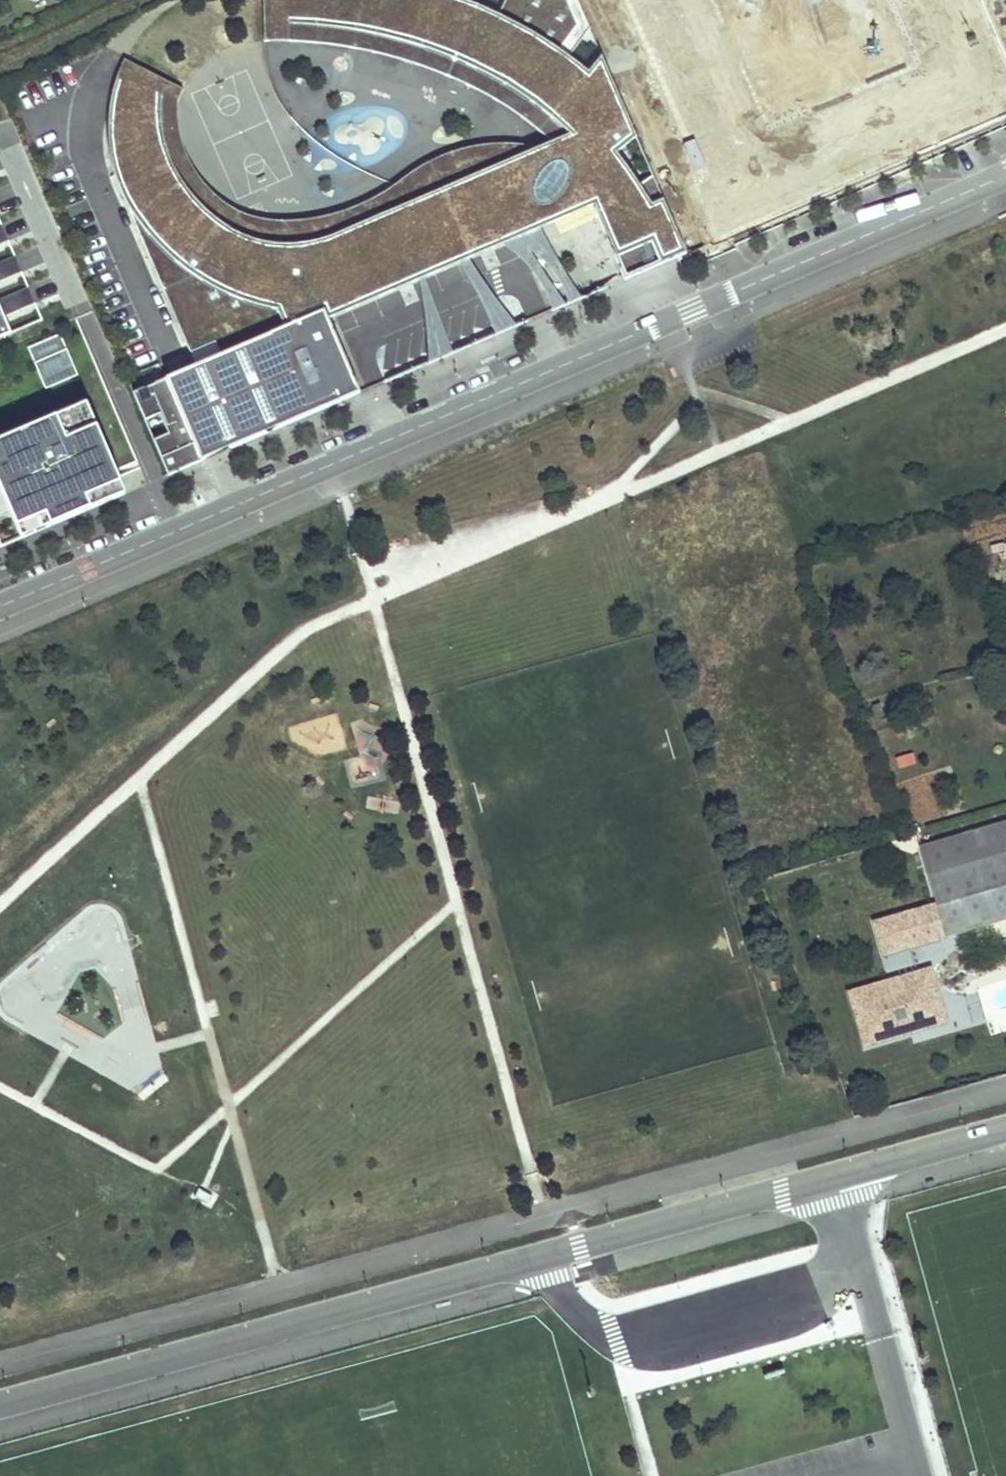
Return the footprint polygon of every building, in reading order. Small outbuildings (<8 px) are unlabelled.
[(314,3),(313,17),(288,17),(287,40),(327,44),(363,50),(401,60),(442,73),(474,87),(506,105),(534,126),(552,141),(559,148),(354,237),(349,239),(335,243),(325,245),(320,245),(310,246),(300,246),(285,245),(280,245),(271,244),(266,243),(256,241),(247,238),(240,235),(229,230),(222,225),(214,218),(203,209),(197,203),(191,196),(189,191),(182,182),(172,165),(164,144),(163,138),(157,113),(135,108),(109,123),(109,137),(110,152),(113,167),(118,183),(198,367),(135,394),(171,477),(362,393),(329,319),(593,204),(625,279),(687,252),(663,197),(651,202),(616,149),(636,135),(602,55),(583,77),(564,61),(590,28),(578,0),(506,0),(499,15),(476,5),(479,0),(320,0),(314,3)] [(320,0),(262,0),(263,40),(287,40),(288,17),(313,17),(314,3),(320,0)] [(135,108),(157,113),(163,138),(164,144),(172,165),(182,182),(189,191),(191,196),(197,203),(203,209),(214,218),(222,225),(229,230),(240,235),(247,238),(256,241),(266,243),(271,244),(280,245),(285,245),(300,246),(310,246),(320,245),(325,245),(335,243),(349,239),(354,237),(559,148),(552,141),(533,152),(528,154),(474,151),(459,152),(449,154),(435,158),(422,165),(393,187),(365,201),(353,206),(338,211),(321,215),(297,220),(286,220),(268,219),(255,216),(247,213),(229,204),(213,192),(200,177),(190,160),(182,142),(178,122),(178,106),(178,100),(182,88),(174,86),(124,62),(114,86),(111,101),(110,113),(109,123),(135,108)] [(519,237),(544,309),(577,297),(552,225),(519,237)] [(11,333),(0,308),(0,339),(11,333)] [(29,343),(43,386),(78,374),(63,331),(29,343)] [(0,441),(0,490),(1,492),(19,536),(123,494),(87,406),(0,441)] [(1005,916),(1005,820),(919,845),(936,902),(874,920),(883,951),(1005,916)] [(930,982),(921,985),(917,973),(851,992),(865,1039),(930,1020),(938,1007),(930,982)]
